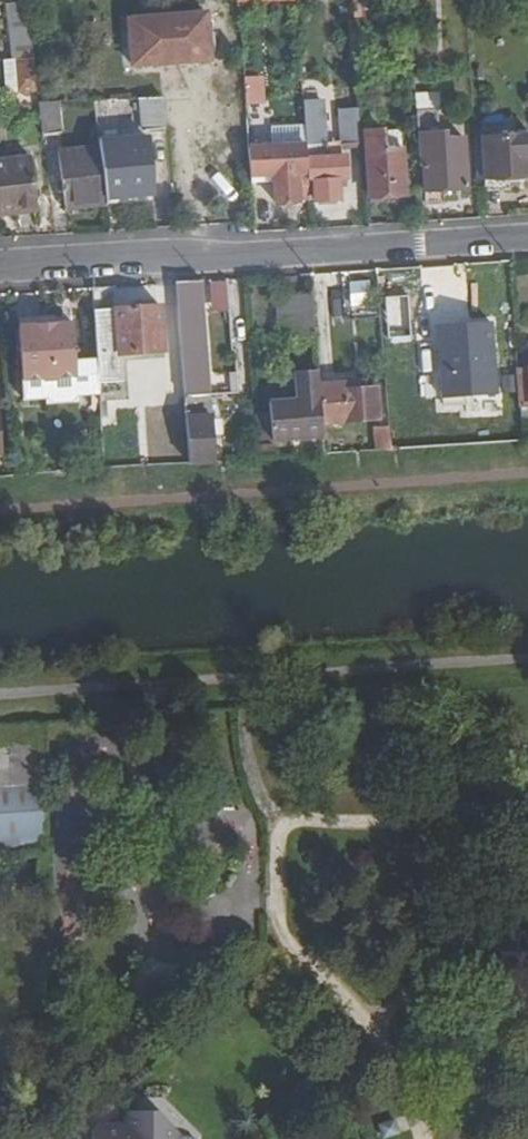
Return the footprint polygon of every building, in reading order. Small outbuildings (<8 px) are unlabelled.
[(8,3),(14,59),(17,59),(36,58),(29,2),(8,3)] [(210,60),(206,13),(157,17),(161,63),(210,60)] [(36,58),(17,59),(20,93),(40,91),(36,58)] [(264,95),(245,96),(251,174),(275,173),(276,179),(277,204),(302,204),(301,201),(310,201),(309,184),(307,160),(306,144),(275,145),(273,114),(266,114),(264,95)] [(167,97),(164,97),(144,98),(146,130),(169,129),(167,97)] [(42,103),(45,134),(63,132),(62,103),(42,103)] [(337,109),(340,141),(358,140),(356,107),(337,109)] [(417,112),(419,147),(425,147),(428,201),(446,201),(448,190),(470,187),(467,138),(445,139),(443,111),(417,112)] [(384,150),(383,130),(366,130),(371,197),(407,194),(404,149),(384,150)] [(482,138),(485,180),(510,178),(527,177),(527,135),(482,138)] [(104,151),(110,199),(158,196),(154,139),(103,142),(104,151)] [(68,201),(110,199),(104,151),(67,153),(68,201)] [(344,158),(307,160),(309,184),(314,183),(315,201),(339,200),(339,182),(346,180),(344,158)] [(1,215),(0,208),(36,204),(31,159),(0,162),(0,215),(1,215)] [(510,178),(485,180),(486,192),(511,189),(510,178)] [(0,208),(1,215),(36,212),(36,204),(0,208)] [(177,284),(190,466),(212,465),(210,436),(203,314),(201,282),(177,284)] [(96,361),(97,385),(122,383),(121,355),(165,352),(162,307),(118,309),(116,287),(91,289),(96,361)] [(315,336),(312,298),(279,301),(282,339),(315,336)] [(72,362),(70,324),(18,327),(22,381),(45,380),(47,399),(47,405),(75,404),(74,392),(73,378),(72,362)] [(494,395),(491,325),(439,328),(444,398),(494,395)] [(96,361),(72,362),(73,378),(74,392),(98,391),(97,385),(96,361)] [(247,369),(231,371),(233,398),(249,396),(247,369)] [(520,407),(527,407),(527,369),(517,369),(520,407)] [(263,444),(323,440),(322,425),(319,386),(318,373),(295,374),(297,405),(259,408),(263,444)] [(45,380),(22,381),(23,401),(47,399),(45,380)] [(319,386),(322,425),(378,422),(376,388),(364,388),(363,384),(319,386)] [(373,430),(374,453),(389,453),(388,429),(373,430)] [(50,724),(0,727),(0,843),(48,841),(50,724)] [(184,1137),(164,1112),(134,1111),(132,1125),(103,1125),(94,1133),(94,1138),(183,1138),(184,1137)] [(382,1123),(387,1136),(398,1132),(395,1126),(393,1120),(382,1123)]
